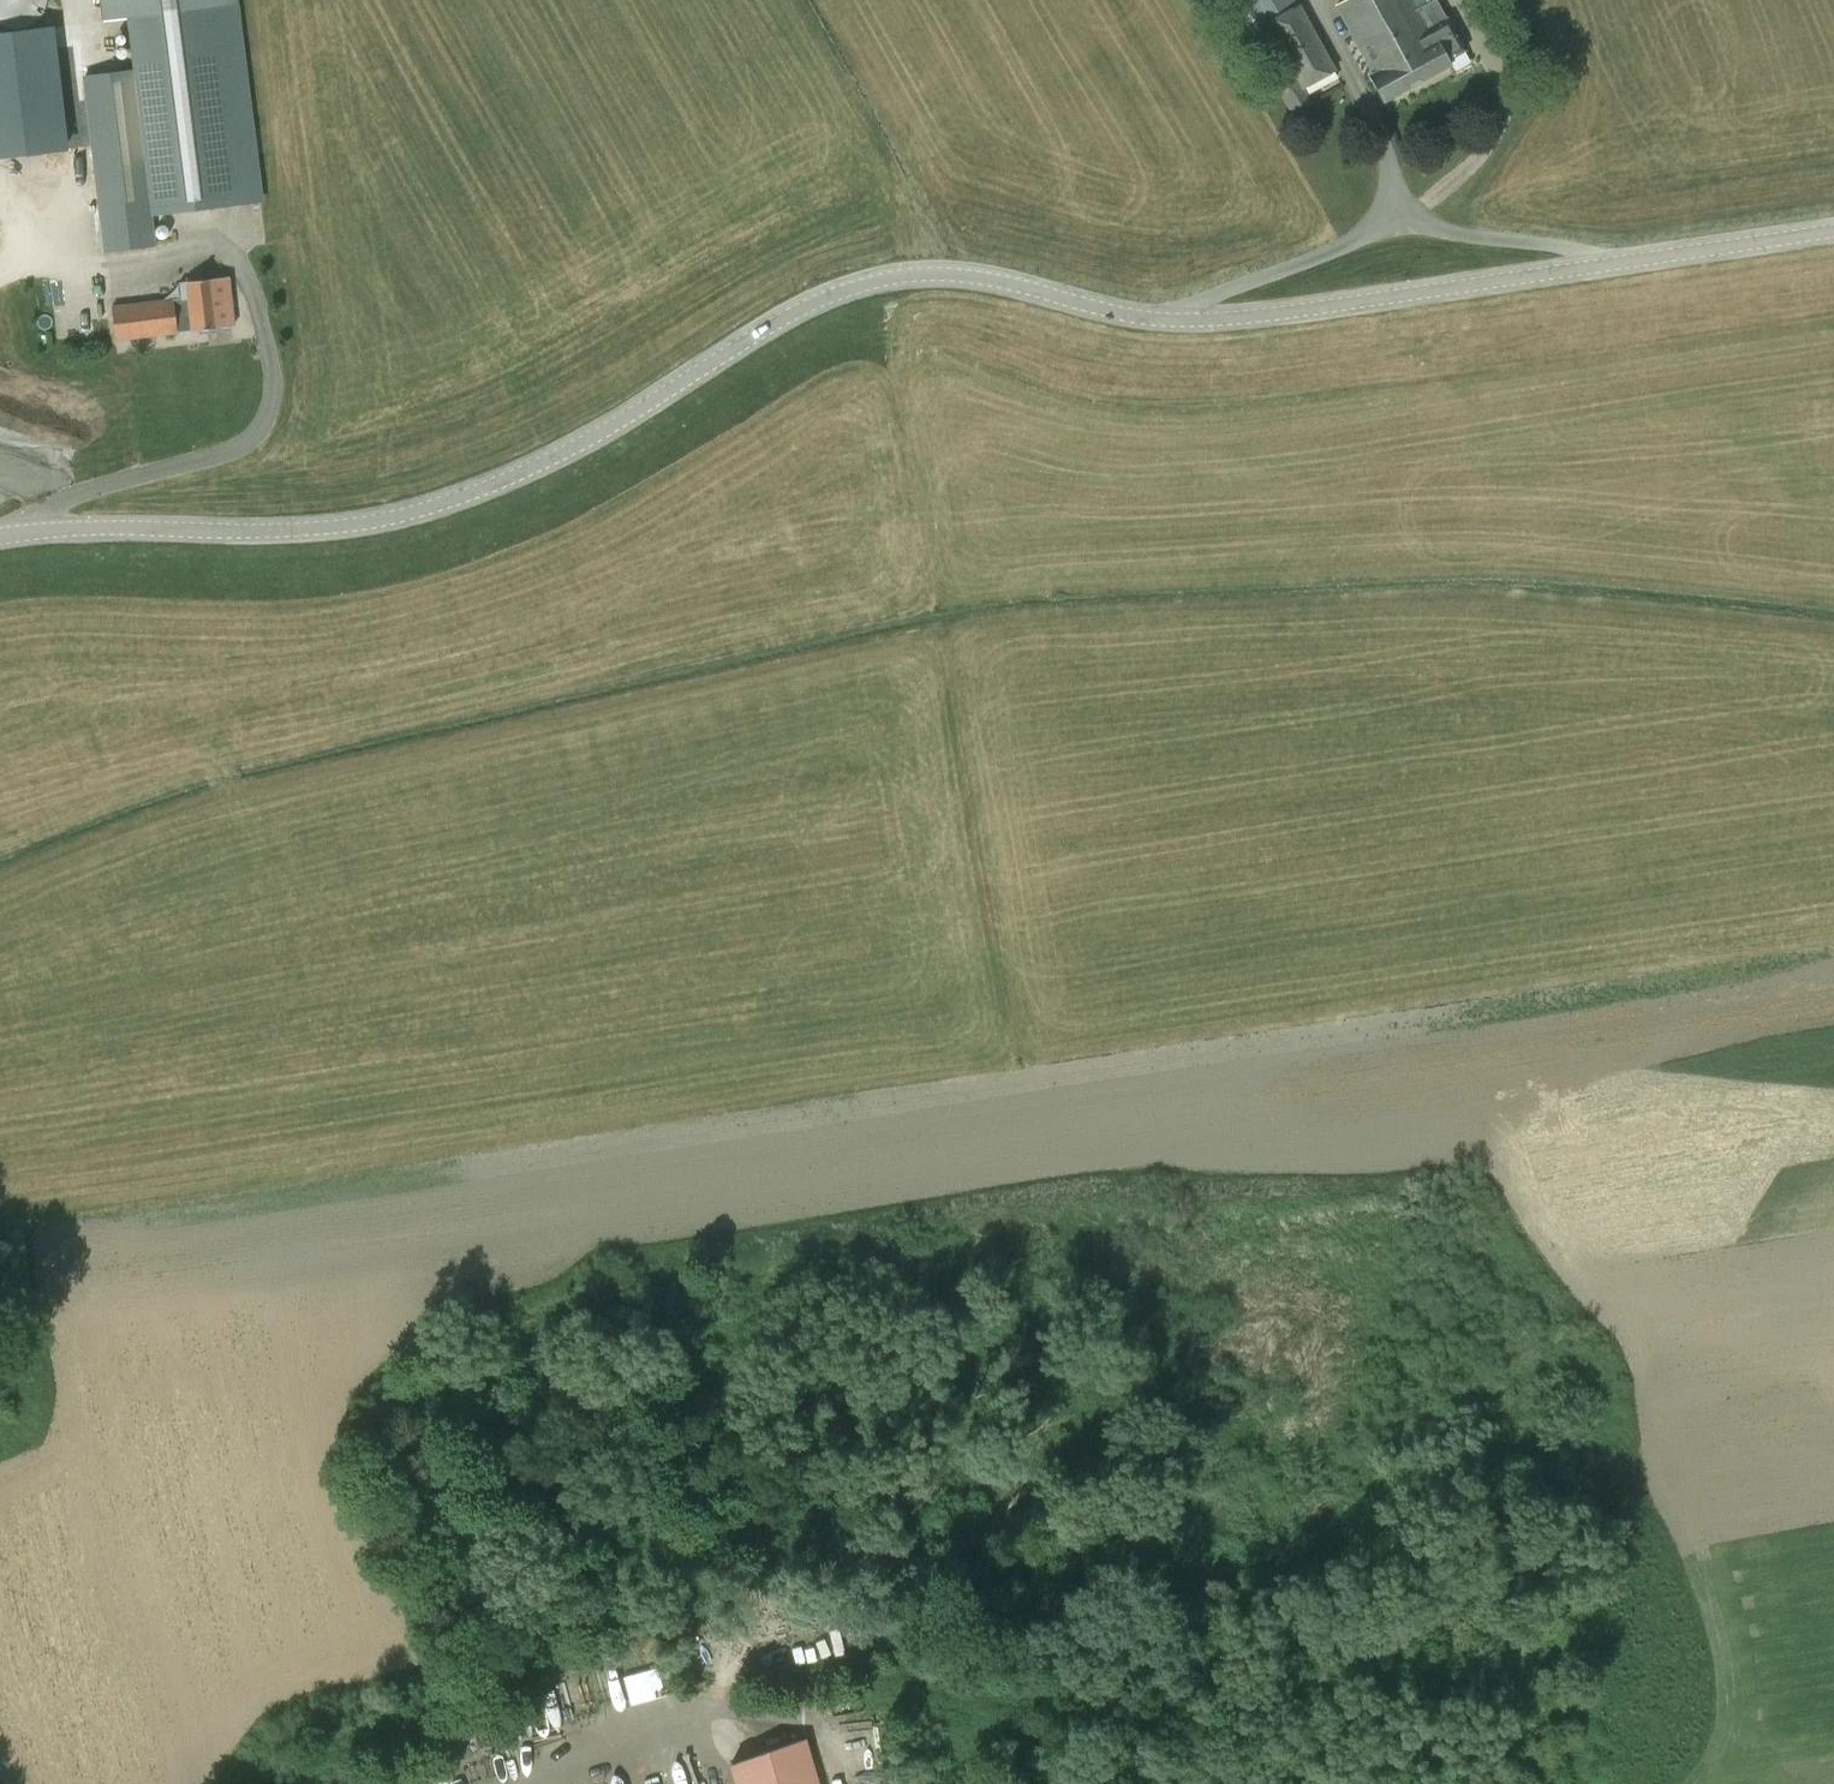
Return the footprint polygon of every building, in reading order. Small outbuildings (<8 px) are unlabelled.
[(1,25),(5,27),(9,27),(15,28),(21,28),(24,27),(27,26),(30,25),(33,23),(35,21),(38,19),(40,16),(43,13),(45,9),(46,6),(47,1),(47,0),(0,0),(0,24),(1,25)] [(105,251),(155,245),(152,215),(259,202),(234,0),(104,0),(107,21),(131,18),(138,71),(84,77),(105,251)] [(1261,25),(1298,90),(1335,70),(1299,4),(1297,5),(1294,0),(1246,0),(1260,25),(1261,25)] [(1334,5),(1371,72),(1370,73),(1385,100),(1449,65),(1446,60),(1464,50),(1446,19),(1444,20),(1433,1),(1414,12),(1407,0),(1343,0),(1334,5)] [(3,38),(10,111),(73,105),(66,32),(3,38)] [(181,297),(112,306),(115,340),(190,331),(190,329),(217,327),(234,324),(229,277),(201,280),(200,277),(186,279),(187,282),(179,283),(181,297)] [(804,1736),(731,1763),(737,1783),(818,1783),(804,1736)] [(457,1763),(391,1783),(464,1783),(457,1763)]
